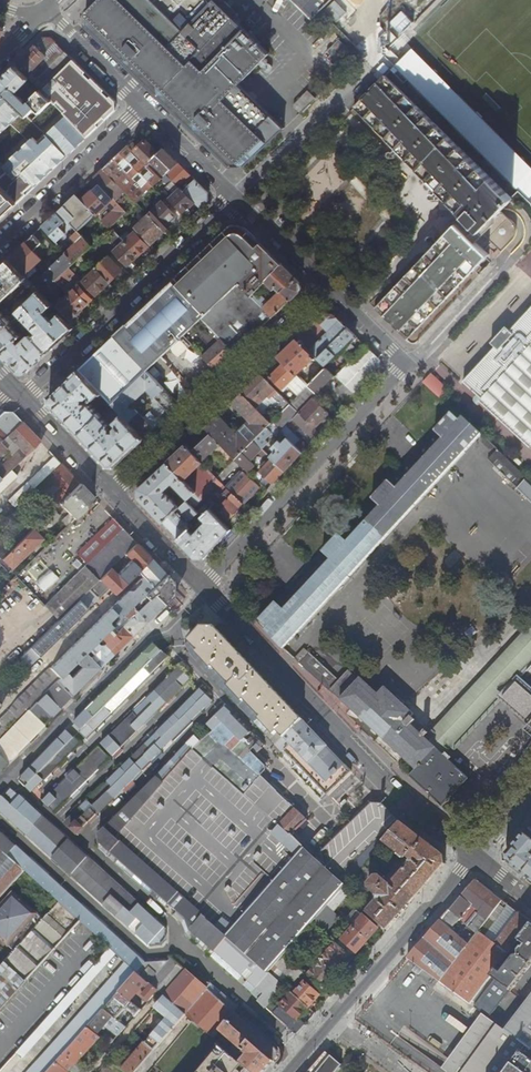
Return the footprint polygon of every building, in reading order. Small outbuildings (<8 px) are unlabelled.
[(133,70),(183,120),(188,121),(193,126),(194,124),(200,130),(198,131),(203,136),(204,140),(210,146),(255,100),(190,38),(152,0),(97,0),(86,12),(87,25),(113,51),(117,52),(122,57),(123,55),(129,60),(127,62),(131,67),(133,70)] [(190,38),(255,100),(210,146),(227,163),(230,166),(245,167),(284,128),(240,84),(269,53),(215,0),(152,0),(190,38)] [(312,19),(320,11),(331,0),(292,0),(312,19)] [(468,101),(491,79),(433,21),(421,32),(408,43),(468,101)] [(38,70),(30,78),(41,90),(42,90),(73,59),(51,38),(43,37),(36,45),(47,55),(35,67),(38,70)] [(351,51),(339,39),(327,51),(330,55),(327,58),(336,66),(351,51)] [(47,55),(36,45),(17,65),(30,78),(38,70),(35,67),(47,55)] [(117,52),(113,51),(132,70),(133,70),(131,67),(127,62),(129,60),(123,55),(122,57),(117,52)] [(30,78),(17,65),(0,82),(0,88),(33,120),(52,101),(42,90),(41,90),(34,97),(35,97),(31,101),(31,103),(27,103),(27,99),(22,95),(20,95),(17,92),(30,78)] [(376,307),(409,338),(490,254),(486,249),(482,245),(490,238),(494,232),(500,237),(500,238),(501,238),(503,238),(504,239),(506,238),(507,238),(509,237),(510,236),(511,234),(512,233),(512,231),(512,230),(512,228),(511,227),(511,226),(511,225),(506,221),(509,217),(521,205),(387,74),(355,107),(467,216),(460,224),(458,221),(443,237),(440,234),(431,234),(430,235),(429,236),(429,237),(430,239),(431,240),(433,240),(437,243),(376,307)] [(330,82),(326,77),(314,89),(318,94),(330,82)] [(491,79),(468,101),(530,160),(530,117),(491,79)] [(33,120),(0,88),(0,113),(21,134),(33,121),(33,120)] [(294,104),(294,106),(299,111),(314,97),(308,91),(294,104)] [(188,121),(183,120),(202,138),(204,140),(203,136),(198,131),(200,130),(194,124),(193,126),(188,121)] [(131,146),(149,164),(153,160),(160,167),(163,169),(167,174),(179,162),(164,148),(159,153),(146,140),(138,147),(134,142),(131,146)] [(163,178),(158,173),(156,171),(149,164),(131,146),(129,144),(103,168),(126,191),(137,202),(163,178)] [(156,171),(160,167),(153,160),(149,164),(156,171)] [(209,192),(179,162),(167,174),(177,183),(195,201),(201,207),(209,200),(209,192)] [(116,199),(126,191),(103,168),(95,177),(116,199)] [(163,178),(167,174),(163,169),(158,173),(163,178)] [(185,211),(195,201),(177,183),(174,186),(176,188),(171,194),(173,196),(172,198),(185,211)] [(19,203),(0,184),(0,220),(19,203)] [(95,188),(83,199),(98,214),(109,203),(95,188)] [(116,211),(105,221),(111,228),(128,211),(117,200),(112,207),(116,211)] [(157,207),(149,214),(165,230),(173,223),(171,221),(177,215),(163,201),(161,203),(160,201),(155,206),(157,207)] [(67,217),(78,228),(88,218),(91,216),(80,205),(67,217)] [(66,221),(57,213),(43,226),(50,234),(57,242),(66,233),(60,227),(66,221)] [(151,243),(165,230),(149,214),(140,223),(137,219),(135,221),(138,225),(136,227),(151,243)] [(501,238),(500,238),(500,237),(494,232),(490,238),(482,245),(486,249),(493,242),(495,244),(502,251),(515,237),(517,234),(518,231),(517,228),(516,225),(514,223),(509,217),(506,221),(511,225),(511,226),(511,227),(512,228),(512,230),(512,231),(512,233),(511,234),(510,236),(509,237),(507,238),(506,238),(504,239),(503,238),(501,238)] [(78,228),(78,229),(79,230),(87,238),(98,228),(88,218),(78,228)] [(98,228),(87,238),(93,244),(111,228),(105,221),(98,228)] [(40,244),(50,234),(43,226),(32,236),(40,244)] [(230,228),(226,230),(222,234),(205,250),(229,273),(260,241),(246,228),(241,226),(235,226),(230,228)] [(78,242),(67,252),(75,261),(93,244),(87,238),(79,230),(73,236),(78,242)] [(122,237),(124,239),(139,255),(149,245),(136,232),(133,235),(129,231),(122,237)] [(129,264),(139,255),(124,239),(122,241),(124,243),(116,250),(129,264)] [(43,259),(27,241),(9,257),(26,275),(43,259)] [(262,243),(260,241),(229,273),(237,281),(239,283),(252,295),(257,290),(266,280),(282,263),(262,243)] [(237,281),(229,273),(205,250),(191,263),(116,335),(148,369),(168,391),(181,404),(217,370),(203,356),(183,336),(202,319),(221,301),(239,283),(237,281)] [(42,275),(51,284),(56,279),(70,266),(75,261),(67,252),(42,275)] [(110,256),(98,268),(111,282),(123,270),(110,256)] [(23,283),(28,278),(26,275),(9,257),(0,266),(0,299),(3,302),(23,283)] [(265,298),(257,290),(252,295),(273,317),(301,290),(301,282),(282,263),(266,280),(274,288),(265,298)] [(63,288),(78,275),(70,266),(56,279),(63,288)] [(97,295),(111,282),(98,268),(84,281),(97,295)] [(42,275),(31,281),(32,282),(34,284),(42,293),(51,284),(42,275)] [(23,283),(29,289),(31,287),(34,284),(32,282),(31,281),(28,278),(23,283)] [(50,302),(64,289),(63,288),(56,279),(51,284),(42,293),(50,302)] [(272,318),(273,317),(252,295),(239,283),(221,301),(253,335),(272,318)] [(39,332),(35,336),(49,352),(74,328),(61,313),(54,319),(47,311),(53,305),(50,302),(42,293),(34,284),(31,287),(36,293),(19,309),(19,313),(33,328),(35,327),(39,332)] [(80,285),(69,294),(83,309),(93,299),(80,285)] [(72,318),(83,309),(69,294),(59,304),(72,318)] [(243,345),(253,335),(221,301),(202,319),(222,339),(235,352),(243,345)] [(496,347),(464,381),(530,445),(530,309),(511,330),(510,329),(495,346),(496,347)] [(15,318),(17,317),(17,316),(14,314),(9,319),(0,310),(0,333),(15,318)] [(318,358),(348,327),(333,313),(326,312),(299,338),(316,356),(318,358)] [(15,325),(18,322),(15,318),(0,333),(0,350),(20,371),(29,371),(49,352),(35,336),(33,334),(31,334),(21,344),(18,341),(22,336),(15,328),(13,327),(15,325)] [(348,327),(318,358),(326,366),(356,335),(348,327)] [(104,389),(101,393),(102,393),(112,404),(133,384),(148,369),(116,335),(79,369),(97,388),(100,385),(104,389)] [(297,374),(316,356),(299,338),(280,356),(285,361),(297,374)] [(222,339),(203,356),(217,370),(235,352),(222,339)] [(381,359),(366,345),(337,376),(342,382),(355,395),(380,368),(381,359)] [(283,389),(298,374),(297,374),(285,361),(270,376),(283,389)] [(316,393),(335,375),(327,367),(308,385),(311,388),(316,393)] [(94,400),(102,393),(101,393),(97,388),(79,369),(79,370),(51,396),(51,403),(80,434),(101,414),(91,403),(90,404),(88,402),(84,402),(84,400),(87,400),(90,396),(94,400)] [(133,384),(158,411),(165,419),(181,404),(168,391),(148,369),(133,384)] [(433,372),(427,379),(443,395),(449,387),(433,372)] [(286,399),(261,374),(243,391),(258,407),(271,394),(281,404),(279,406),(284,410),(290,404),(286,399)] [(441,396),(443,395),(427,379),(425,381),(441,396)] [(337,387),(350,400),(355,395),(342,382),(337,387)] [(158,411),(133,384),(112,404),(122,414),(137,430),(158,411)] [(295,390),(286,399),(290,404),(299,395),(295,390)] [(226,423),(218,414),(205,427),(211,433),(236,459),(255,440),(260,434),(269,426),(272,422),(258,407),(243,391),(233,401),(241,409),(238,412),(241,415),(243,412),(251,420),(237,434),(229,425),(231,423),(228,421),(226,423)] [(302,396),(300,394),(299,395),(290,404),(296,409),(303,401),(300,398),(302,396)] [(314,398),(300,413),(315,428),(320,422),(322,424),(326,419),(325,418),(330,413),(314,398)] [(292,419),(313,440),(320,433),(315,428),(300,413),(296,409),(290,404),(284,410),(272,422),(282,431),(288,437),(295,444),(299,439),(286,425),(292,419)] [(12,411),(4,411),(0,415),(0,455),(7,448),(1,442),(8,434),(20,447),(0,467),(0,476),(1,478),(13,466),(40,440),(12,411)] [(158,411),(137,430),(144,439),(165,419),(158,411)] [(285,648),(482,435),(464,418),(461,421),(453,413),(373,499),(382,508),(349,543),(340,535),(261,620),(270,628),(267,631),(285,648)] [(111,424),(101,414),(80,434),(100,456),(109,465),(117,465),(144,439),(137,430),(122,414),(115,421),(118,425),(114,429),(114,432),(111,432),(112,428),(110,426),(111,424)] [(278,435),(282,431),(272,422),(269,426),(278,435)] [(236,459),(211,433),(199,444),(196,441),(189,448),(204,464),(207,460),(204,457),(211,450),(219,458),(220,457),(229,466),(236,459)] [(270,444),(260,434),(255,440),(264,450),(270,444)] [(276,450),(271,456),(285,471),(303,452),(295,444),(288,437),(283,443),(279,440),(273,447),(276,450)] [(299,439),(295,444),(303,452),(307,447),(299,439)] [(26,496),(59,462),(40,440),(13,466),(1,478),(0,479),(0,523),(26,496)] [(259,452),(266,460),(269,462),(264,466),(260,471),(273,484),(285,471),(271,456),(264,450),(255,440),(236,459),(239,462),(249,472),(256,465),(251,460),(259,452)] [(207,471),(209,469),(204,464),(189,448),(186,445),(168,462),(184,480),(200,464),(207,471)] [(498,450),(489,459),(495,465),(499,461),(517,480),(514,483),(519,488),(521,487),(530,497),(530,484),(498,450)] [(221,481),(239,462),(236,459),(229,466),(217,478),(221,481)] [(47,502),(54,509),(60,503),(81,483),(59,462),(26,496),(33,504),(55,482),(61,488),(47,502)] [(196,492),(192,488),(184,480),(168,462),(139,489),(139,497),(163,523),(178,509),(195,492),(196,492)] [(200,464),(184,480),(192,488),(210,470),(209,469),(207,471),(200,464)] [(210,470),(192,488),(196,492),(195,492),(199,496),(217,478),(210,470)] [(244,471),(229,488),(244,503),(260,486),(244,471)] [(205,503),(224,484),(221,481),(217,478),(199,496),(205,503)] [(62,521),(67,526),(96,499),(81,483),(60,503),(70,513),(62,521)] [(229,519),(244,503),(229,488),(223,495),(227,499),(220,506),(220,507),(219,509),(229,519)] [(54,509),(10,552),(0,561),(0,563),(8,572),(46,536),(43,533),(57,519),(57,518),(60,515),(54,509)] [(187,518),(178,509),(163,523),(179,540),(191,528),(198,521),(191,514),(187,518)] [(196,533),(191,528),(179,540),(196,558),(205,558),(230,530),(211,509),(202,517),(207,522),(196,533)] [(113,517),(77,553),(87,563),(123,528),(113,517)] [(207,522),(202,517),(198,521),(191,528),(196,533),(207,522)] [(45,604),(59,619),(111,568),(126,554),(137,543),(137,542),(123,528),(87,563),(45,604)] [(117,574),(111,568),(59,619),(47,631),(23,655),(30,663),(38,655),(39,656),(93,604),(94,604),(109,588),(115,595),(152,558),(137,543),(126,554),(132,560),(117,574)] [(40,557),(24,572),(43,593),(59,578),(40,557)] [(57,680),(67,671),(71,667),(73,665),(76,662),(86,652),(99,640),(104,635),(113,625),(116,623),(118,620),(120,618),(124,614),(133,606),(145,594),(166,573),(157,563),(51,667),(50,666),(17,698),(9,708),(10,709),(0,719),(0,737),(57,680)] [(173,595),(174,582),(166,573),(145,594),(150,599),(138,610),(148,621),(173,595)] [(150,599),(145,594),(133,606),(138,610),(150,599)] [(129,619),(123,625),(133,635),(148,621),(138,610),(133,606),(124,614),(129,619)] [(121,627),(118,625),(116,623),(113,625),(104,635),(108,640),(121,627)] [(123,625),(121,627),(108,640),(104,635),(99,640),(103,645),(113,655),(133,635),(123,625)] [(428,739),(410,722),(416,714),(387,688),(380,695),(352,669),(341,681),(311,653),(310,654),(306,650),(297,660),(417,770),(411,776),(426,789),(452,760),(447,756),(530,663),(530,625),(428,739)] [(47,631),(42,626),(8,659),(8,661),(0,669),(0,675),(1,676),(23,655),(47,631)] [(284,736),(296,749),(315,731),(314,730),(226,637),(218,628),(202,626),(188,638),(197,649),(196,650),(211,666),(213,665),(229,682),(227,684),(242,700),(244,698),(261,715),(259,717),(274,733),(276,732),(282,738),(284,736)] [(103,645),(91,657),(101,667),(113,655),(103,645)] [(87,739),(168,657),(161,651),(95,717),(80,732),(87,739)] [(71,676),(67,671),(57,680),(72,696),(101,667),(91,657),(86,652),(76,662),(81,667),(71,676)] [(178,667),(81,763),(42,801),(54,813),(95,772),(190,679),(178,667)] [(3,767),(72,696),(57,680),(0,737),(0,770),(3,767)] [(199,689),(100,788),(65,823),(77,835),(152,763),(211,701),(199,689)] [(228,706),(209,724),(244,759),(255,748),(245,739),(251,733),(233,713),(234,712),(228,706)] [(74,726),(80,732),(95,717),(88,710),(75,723),(76,724),(74,726)] [(75,738),(67,730),(19,781),(31,792),(44,780),(45,781),(82,744),(75,737),(75,738)] [(310,763),(329,745),(315,731),(296,749),(310,763)] [(190,929),(257,988),(257,987),(264,979),(270,972),(277,965),(284,956),(314,922),(328,906),(329,904),(342,889),(343,889),(357,873),(369,859),(371,857),(384,841),(401,822),(382,802),(372,802),(315,857),(291,833),(308,818),(263,775),(244,795),(232,784),(240,775),(215,753),(207,762),(192,749),(199,741),(193,736),(156,776),(98,833),(100,842),(141,880),(185,919),(190,929)] [(471,777),(452,760),(426,789),(434,796),(445,806),(471,777)] [(27,833),(42,816),(41,815),(12,788),(0,801),(0,809),(27,833)] [(166,929),(42,816),(27,833),(43,847),(93,892),(151,946),(162,945),(167,940),(166,929)] [(376,861),(371,857),(369,859),(357,873),(370,884),(370,888),(379,895),(379,900),(368,912),(389,929),(446,864),(445,855),(401,822),(384,841),(406,857),(409,857),(413,860),(392,884),(381,875),(377,876),(370,869),(376,861)] [(308,824),(302,833),(310,838),(316,829),(308,824)] [(145,963),(117,937),(2,832),(0,834),(0,847),(25,870),(60,901),(81,920),(111,947),(117,952),(126,960),(138,971),(145,963)] [(525,835),(507,855),(508,863),(530,881),(530,839),(525,835)] [(25,870),(0,847),(0,897),(25,870)] [(478,913),(495,894),(476,880),(450,910),(461,919),(452,930),(470,944),(477,934),(466,924),(472,916),(476,912),(478,913)] [(345,900),(349,895),(343,889),(342,889),(329,904),(328,906),(344,919),(345,917),(337,909),(345,900)] [(14,892),(0,907),(19,924),(23,928),(30,921),(37,913),(14,892)] [(477,920),(472,916),(466,924),(477,934),(478,933),(490,917),(500,905),(503,901),(495,894),(478,913),(485,918),(483,920),(480,921),(475,927),(473,925),(477,920)] [(353,928),(363,916),(367,911),(349,895),(345,900),(356,909),(346,921),(353,928)] [(81,920),(60,901),(44,919),(15,951),(0,968),(0,1011),(81,920)] [(500,905),(490,917),(478,933),(477,934),(470,944),(461,955),(440,982),(453,992),(470,1004),(492,976),(496,970),(517,944),(530,926),(530,922),(519,914),(496,944),(494,944),(486,938),(507,910),(500,905)] [(339,917),(328,906),(314,922),(326,932),(339,917)] [(19,924),(0,907),(0,937),(4,941),(19,924)] [(461,919),(450,910),(446,915),(441,920),(452,930),(461,919)] [(44,919),(37,913),(30,921),(23,928),(8,945),(15,951),(44,919)] [(378,928),(363,916),(353,928),(368,940),(378,928)] [(470,944),(452,930),(441,920),(414,952),(408,958),(440,982),(461,955),(470,944)] [(19,924),(4,941),(8,945),(23,928),(19,924)] [(496,970),(492,976),(496,980),(511,991),(530,965),(530,926),(517,944),(521,948),(518,951),(518,956),(514,957),(501,974),(496,970)] [(357,953),(368,940),(353,928),(342,940),(357,953)] [(321,955),(319,957),(326,963),(339,974),(353,957),(336,942),(324,957),(321,955)] [(23,1058),(117,952),(111,947),(72,991),(16,1053),(23,1058)] [(324,991),(339,974),(326,963),(319,957),(316,954),(313,957),(319,962),(307,976),(310,978),(324,991)] [(318,998),(324,1003),(331,996),(324,991),(310,978),(307,976),(284,956),(277,965),(303,987),(301,988),(295,983),(290,990),(309,1007),(318,998)] [(169,961),(145,963),(138,971),(145,977),(153,985),(159,990),(166,995),(179,1007),(187,1014),(213,1038),(221,1029),(228,1021),(235,1012),(173,957),(169,961)] [(57,1061),(62,1055),(88,1026),(104,1009),(116,995),(120,991),(125,986),(138,971),(126,960),(86,1005),(25,1071),(47,1071),(57,1061)] [(143,998),(148,1002),(159,990),(153,985),(153,986),(138,973),(130,982),(145,995),(143,998)] [(273,987),(264,979),(257,987),(266,995),(273,987)] [(490,1019),(511,991),(496,980),(475,1008),(490,1019)] [(130,991),(125,986),(120,991),(141,1010),(145,1006),(129,991),(130,991)] [(299,1020),(309,1007),(290,990),(288,992),(291,995),(282,1005),(299,1020)] [(121,1004),(135,1017),(141,1010),(120,991),(116,995),(104,1009),(125,1027),(127,1025),(128,1024),(114,1012),(121,1004)] [(169,1027),(172,1030),(187,1014),(179,1007),(166,995),(159,1003),(176,1019),(169,1027)] [(522,1000),(521,1001),(500,1027),(516,1039),(530,1050),(530,996),(526,1003),(522,1000)] [(101,1021),(118,1036),(125,1027),(104,1009),(88,1026),(93,1030),(101,1021)] [(278,1041),(248,1016),(245,1020),(274,1045),(278,1041)] [(223,1046),(234,1056),(253,1071),(264,1071),(274,1061),(228,1021),(221,1029),(236,1043),(231,1048),(225,1043),(223,1046)] [(160,1044),(157,1041),(150,1035),(150,1034),(140,1024),(133,1033),(145,1043),(154,1051),(160,1044)] [(516,1039),(500,1027),(498,1025),(464,1071),(530,1071),(530,1050),(516,1039)] [(69,1071),(100,1037),(97,1034),(93,1030),(88,1026),(62,1055),(57,1061),(66,1068),(69,1071)] [(157,1041),(160,1044),(167,1036),(171,1031),(168,1029),(157,1041)] [(100,1030),(97,1034),(100,1037),(110,1045),(113,1041),(100,1030)] [(110,1060),(124,1071),(135,1071),(154,1051),(145,1043),(126,1064),(119,1058),(110,1060)] [(250,1070),(219,1046),(208,1059),(211,1061),(201,1071),(248,1071),(250,1070)] [(327,1051),(319,1061),(309,1071),(336,1071),(342,1065),(327,1051)] [(69,1071),(66,1068),(57,1061),(47,1071),(69,1071)]
